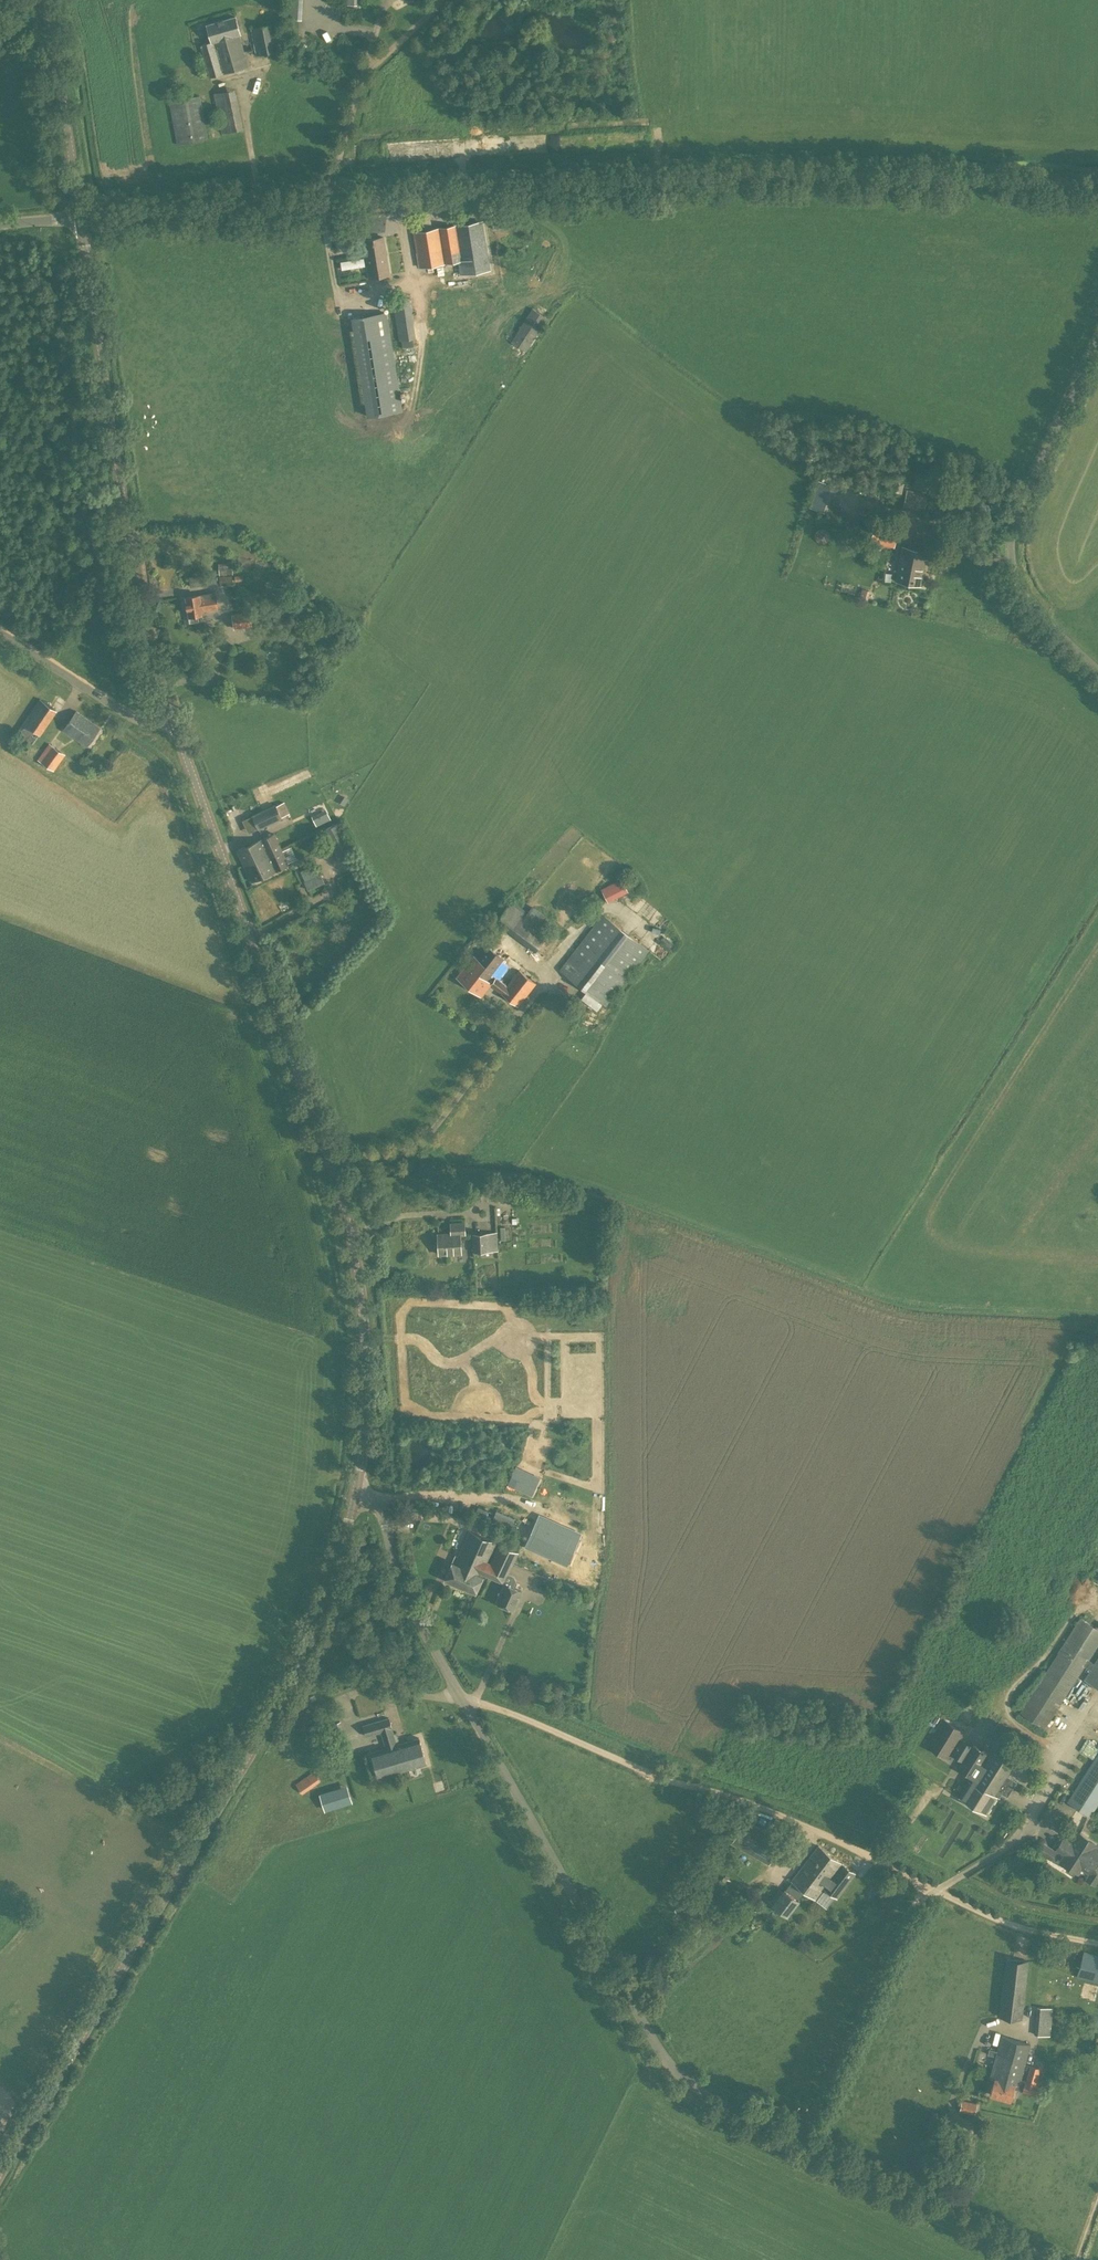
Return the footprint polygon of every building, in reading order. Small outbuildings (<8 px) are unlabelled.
[(294,18),(303,18),(304,0),(294,0),(294,18)] [(182,13),(171,13),(170,30),(181,31),(182,13)] [(253,17),(190,14),(189,36),(203,37),(202,48),(222,49),(222,38),(241,39),(242,28),(253,28),(253,17)] [(243,129),(237,88),(216,91),(222,132),(243,129)] [(176,143),(209,138),(205,113),(203,113),(200,95),(170,99),(176,143)] [(493,229),(504,228),(503,213),(491,215),(493,229)] [(461,274),(490,269),(482,221),(456,225),(414,232),(420,267),(459,261),(461,274)] [(370,278),(390,275),(384,237),(364,240),(370,278)] [(339,259),(340,268),(366,266),(365,257),(339,259)] [(413,337),(416,337),(411,297),(394,299),(401,347),(414,345),(413,337)] [(526,352),(547,318),(532,308),(511,342),(526,352)] [(370,416),(403,411),(387,313),(353,319),(370,416)] [(825,511),(833,483),(819,479),(811,507),(825,511)] [(909,488),(905,506),(925,510),(929,493),(909,488)] [(894,548),(899,525),(876,518),(870,542),(894,548)] [(921,585),(927,551),(902,546),(896,580),(921,585)] [(219,575),(233,574),(232,562),(219,563),(219,575)] [(190,587),(217,582),(216,572),(189,576),(190,587)] [(220,586),(233,585),(233,575),(219,576),(220,586)] [(203,611),(218,609),(216,592),(186,596),(188,616),(189,616),(190,622),(199,621),(198,615),(203,614),(203,611)] [(232,614),(234,628),(252,626),(249,611),(232,614)] [(323,631),(331,621),(321,613),(313,623),(323,631)] [(41,735),(58,710),(40,698),(16,733),(32,744),(39,734),(41,735)] [(87,746),(90,742),(100,727),(77,711),(63,730),(87,746)] [(54,771),(66,754),(49,743),(38,759),(54,771)] [(318,824),(331,817),(325,803),(311,810),(318,824)] [(251,815),(258,829),(282,818),(275,804),(251,815)] [(237,850),(244,865),(268,854),(269,856),(282,850),(274,833),(237,850)] [(252,881),(288,864),(282,850),(269,856),(268,854),(244,865),(252,881)] [(308,889),(325,882),(321,873),(304,881),(308,889)] [(608,900),(627,890),(622,878),(601,888),(608,900)] [(496,921),(504,927),(518,909),(510,902),(496,921)] [(606,1006),(650,949),(602,913),(559,969),(606,1006)] [(536,983),(508,961),(485,943),(475,956),(474,955),(457,977),(481,996),(491,984),(518,1006),(536,983)] [(460,1232),(465,1232),(464,1223),(451,1224),(451,1233),(437,1233),(439,1254),(461,1253),(460,1232)] [(473,1252),(489,1251),(488,1232),(473,1233),(473,1252)] [(531,1481),(512,1473),(507,1484),(526,1492),(532,1495),(537,1483),(531,1481)] [(513,1521),(495,1513),(490,1523),(509,1532),(513,1521)] [(571,1534),(538,1520),(528,1542),(561,1556),(571,1534)] [(483,1575),(486,1576),(487,1575),(482,1573),(485,1567),(489,1569),(491,1563),(491,1564),(487,1562),(495,1542),(469,1530),(458,1556),(455,1555),(445,1579),(476,1592),(483,1575)] [(499,1544),(491,1563),(489,1569),(485,1567),(482,1573),(487,1575),(486,1576),(503,1583),(495,1601),(514,1610),(523,1590),(514,1586),(516,1580),(514,1575),(509,1573),(518,1552),(499,1544)] [(1044,1728),(1084,1665),(1091,1669),(1095,1663),(1088,1659),(1097,1643),(1097,1630),(1080,1619),(1020,1712),(1044,1728)] [(1095,1663),(1091,1669),(1085,1679),(1097,1688),(1097,1658),(1095,1663)] [(365,1716),(376,1713),(372,1700),(362,1704),(365,1716)] [(390,1746),(397,1744),(389,1717),(363,1725),(367,1735),(381,1731),(386,1747),(390,1746)] [(948,1760),(964,1733),(941,1719),(925,1745),(948,1760)] [(419,1737),(397,1744),(390,1746),(391,1747),(393,1746),(395,1751),(398,1750),(404,1771),(427,1764),(419,1737)] [(986,1814),(999,1792),(1007,1797),(1017,1781),(1006,1775),(1014,1763),(991,1749),(988,1754),(971,1745),(956,1769),(970,1778),(959,1797),(986,1814)] [(391,1747),(390,1746),(386,1747),(371,1751),(379,1778),(404,1771),(398,1750),(395,1751),(393,1746),(391,1747)] [(346,1747),(337,1750),(340,1760),(349,1757),(346,1747)] [(1076,1783),(1077,1784),(1066,1801),(1089,1816),(1097,1802),(1097,1751),(1076,1783)] [(315,1786),(322,1781),(314,1770),(295,1783),(303,1795),(310,1790),(309,1789),(314,1785),(315,1786)] [(324,1808),(353,1802),(349,1784),(320,1790),(324,1808)] [(1071,1843),(1063,1838),(1056,1849),(1065,1854),(1059,1862),(1077,1874),(1081,1868),(1089,1873),(1088,1874),(1097,1880),(1097,1879),(1097,1849),(1095,1847),(1096,1845),(1078,1833),(1071,1843)] [(1044,1842),(1038,1850),(1051,1858),(1056,1850),(1044,1842)] [(837,1897),(855,1873),(818,1845),(791,1881),(792,1881),(785,1890),(784,1890),(784,1891),(780,1887),(769,1901),(773,1904),(773,1905),(786,1916),(798,1900),(804,1892),(815,1899),(824,1888),(837,1897)] [(1083,1952),(1076,1977),(1097,1983),(1097,1955),(1083,1952)] [(1022,2020),(1029,1962),(1005,1959),(998,2017),(1022,2020)] [(1051,2017),(1052,2008),(1037,2006),(1036,2016),(1051,2017)] [(1001,2036),(997,2051),(989,2049),(987,2054),(996,2057),(990,2077),(994,2079),(990,2094),(1010,2100),(1013,2089),(1040,2096),(1042,2086),(1036,2084),(1040,2068),(1030,2065),(1026,2081),(1021,2079),(1030,2044),(1001,2036)] [(973,2114),(976,2102),(963,2098),(960,2110),(973,2114)]
